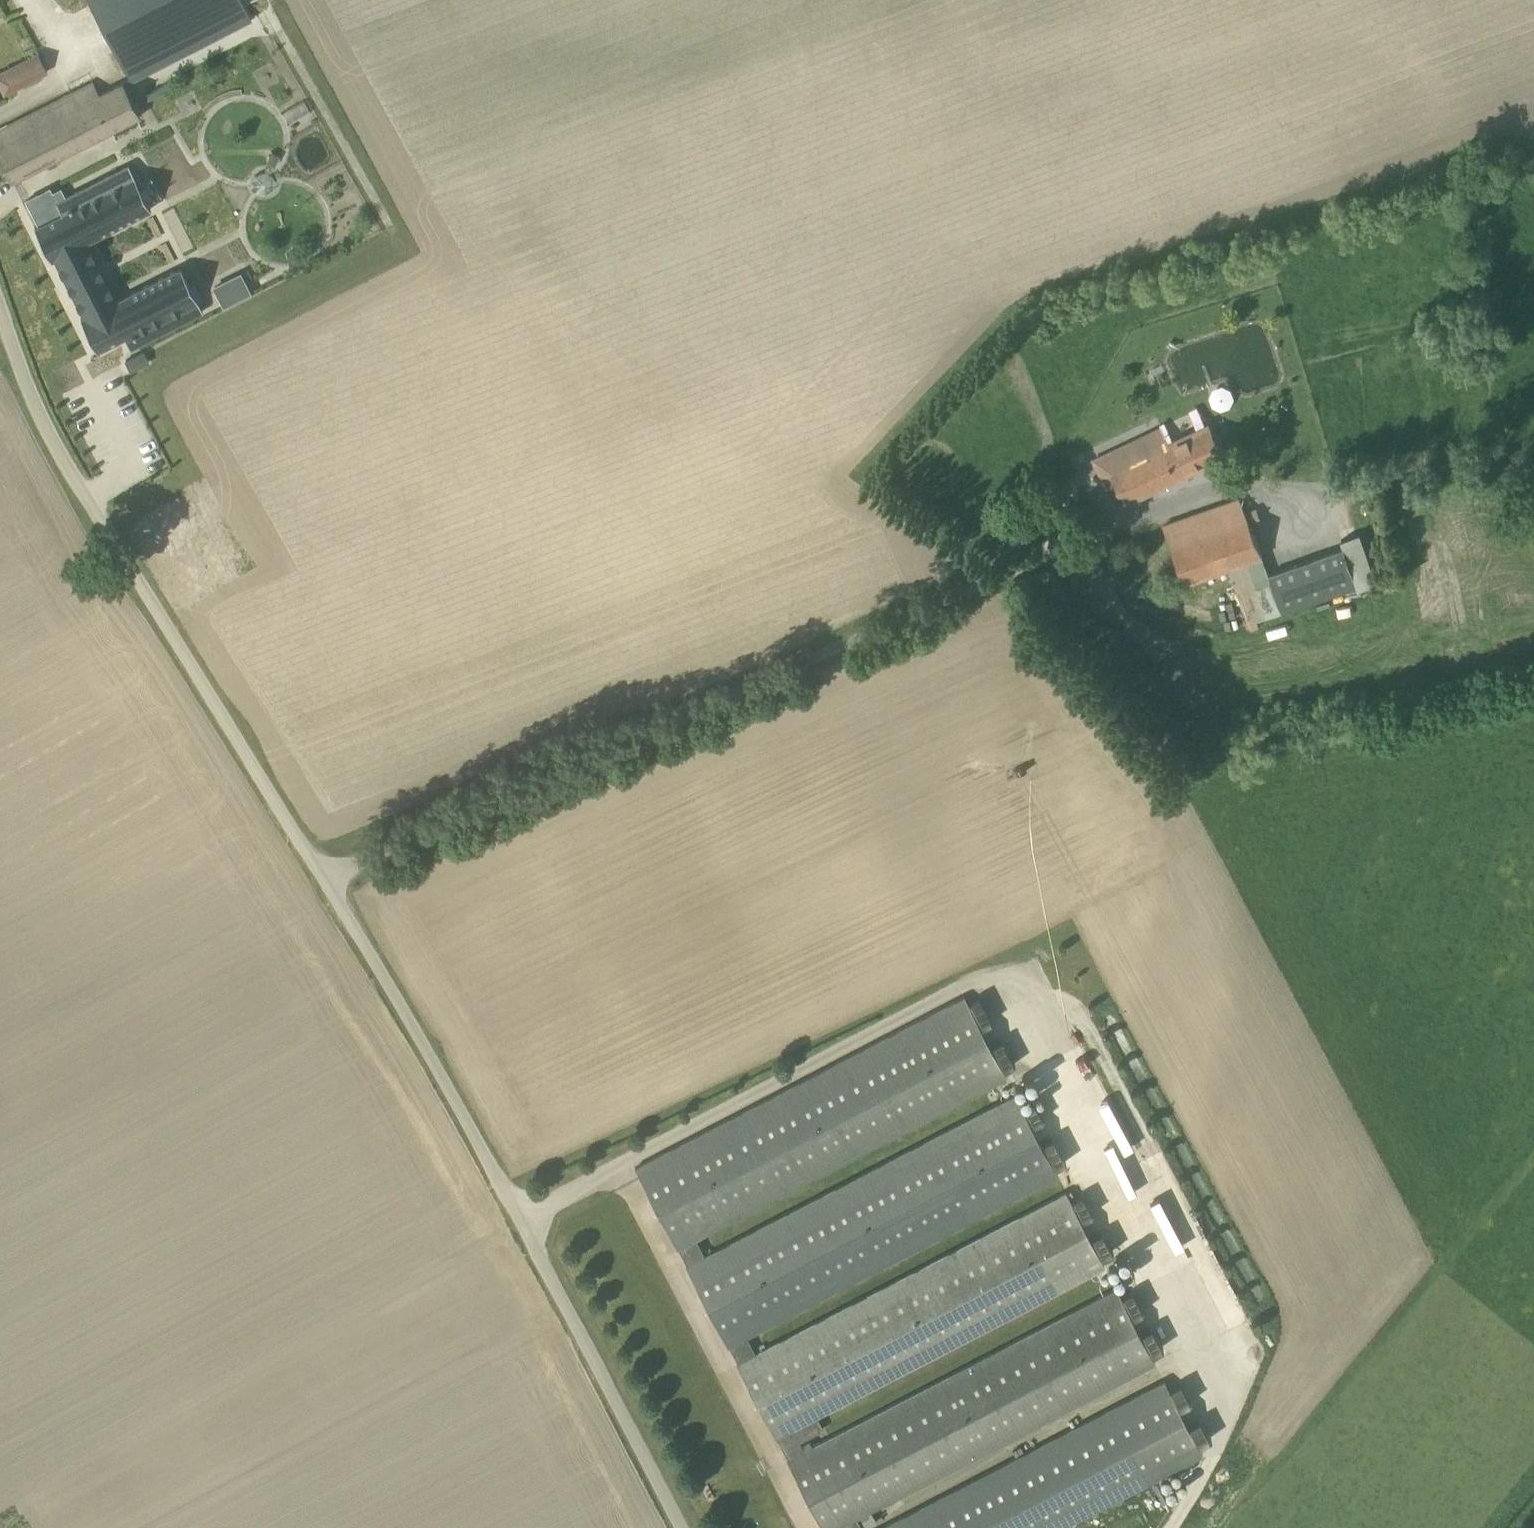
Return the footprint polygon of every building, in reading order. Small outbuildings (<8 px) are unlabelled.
[(252,19),(242,0),(89,0),(131,81),(252,19)] [(3,94),(50,71),(39,48),(0,67),(0,88),(3,94)] [(140,116),(121,80),(99,92),(93,81),(0,128),(0,159),(11,181),(140,116)] [(151,209),(129,165),(55,202),(61,214),(34,227),(50,260),(54,258),(84,317),(80,318),(96,351),(123,337),(129,349),(202,312),(180,268),(116,301),(86,242),(151,209)] [(215,275),(227,304),(255,293),(243,264),(215,275)] [(1128,499),(1221,455),(1210,426),(1207,427),(1198,407),(1193,409),(1202,429),(1174,441),(1165,422),(1160,424),(1163,431),(1095,460),(1107,486),(1119,481),(1128,499)] [(1240,499),(1163,526),(1183,578),(1262,549),(1240,499)] [(1269,616),(1280,612),(1294,606),(1294,607),(1356,585),(1344,547),(1256,578),(1269,616)] [(823,1527),(862,1527),(857,1517),(900,1495),(911,1489),(1156,1363),(1150,1351),(1160,1346),(1152,1328),(1141,1334),(1132,1316),(1142,1310),(1132,1291),(1122,1296),(1118,1289),(804,1450),(793,1428),(820,1414),(1104,1266),(1100,1258),(1112,1252),(1102,1231),(1090,1238),(1081,1221),(1093,1214),(1082,1193),(1070,1199),(1065,1191),(754,1353),(745,1336),(1058,1174),(1054,1168),(1066,1162),(1052,1136),(1041,1142),(1032,1125),(1043,1119),(1033,1100),(1022,1105),(1016,1094),(704,1256),(694,1238),(1007,1076),(1003,1069),(1013,1064),(1000,1040),(990,1045),(981,1027),(991,1022),(978,997),(968,1002),(965,996),(635,1167),(677,1247),(678,1247),(687,1265),(686,1265),(728,1345),(729,1345),(738,1362),(737,1363),(775,1436),(776,1436),(788,1459),(787,1459),(823,1527)] [(1203,1453),(1164,1379),(876,1527),(1059,1527),(1203,1453)] [(793,1428),(799,1439),(826,1425),(820,1414),(793,1428)]
